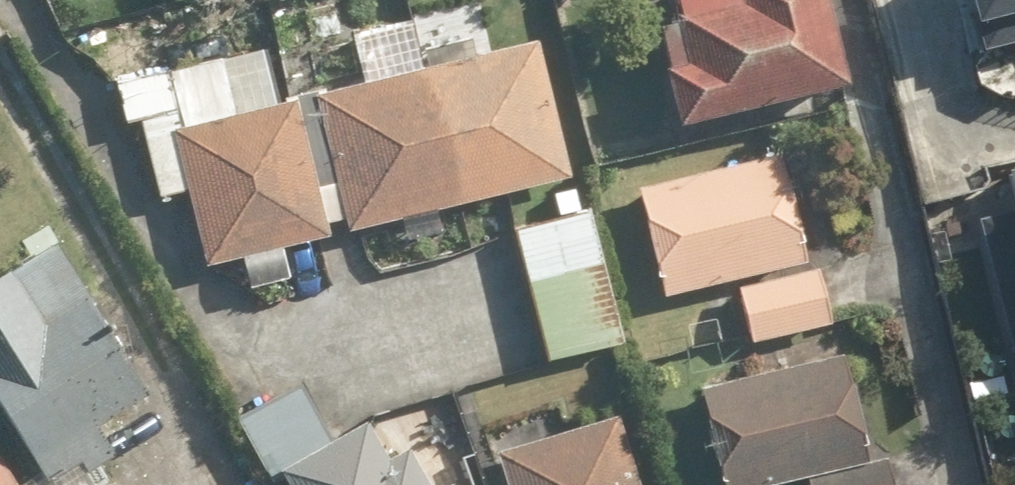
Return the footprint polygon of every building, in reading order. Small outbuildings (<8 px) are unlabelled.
[(679,124),(850,83),(830,0),(676,0),(681,19),(656,25),(679,124)] [(263,47),(117,83),(127,124),(140,121),(159,199),(191,191),(209,266),(574,176),(541,41),(425,69),(415,26),(363,39),(372,74),(276,98),(263,47)] [(782,156),(639,187),(663,296),(806,264),(782,156)] [(1006,173),(1014,207),(1014,170),(1006,173)] [(599,204),(504,228),(539,364),(633,340),(599,204)] [(977,219),(1014,356),(1014,209),(977,219)] [(0,281),(0,405),(47,482),(82,461),(88,471),(115,455),(98,426),(147,396),(58,247),(0,281)] [(818,267),(739,286),(753,343),(832,323),(818,267)] [(868,461),(844,355),(700,387),(722,484),(785,484),(807,480),(808,484),(893,484),(886,457),(868,461)] [(237,419),(273,481),(284,475),(290,484),(429,484),(408,447),(387,459),(365,422),(332,441),(300,383),(237,419)] [(999,413),(1014,484),(1014,409),(999,413)] [(498,451),(508,484),(642,484),(621,415),(498,451)] [(0,458),(0,484),(16,484),(0,458)]
